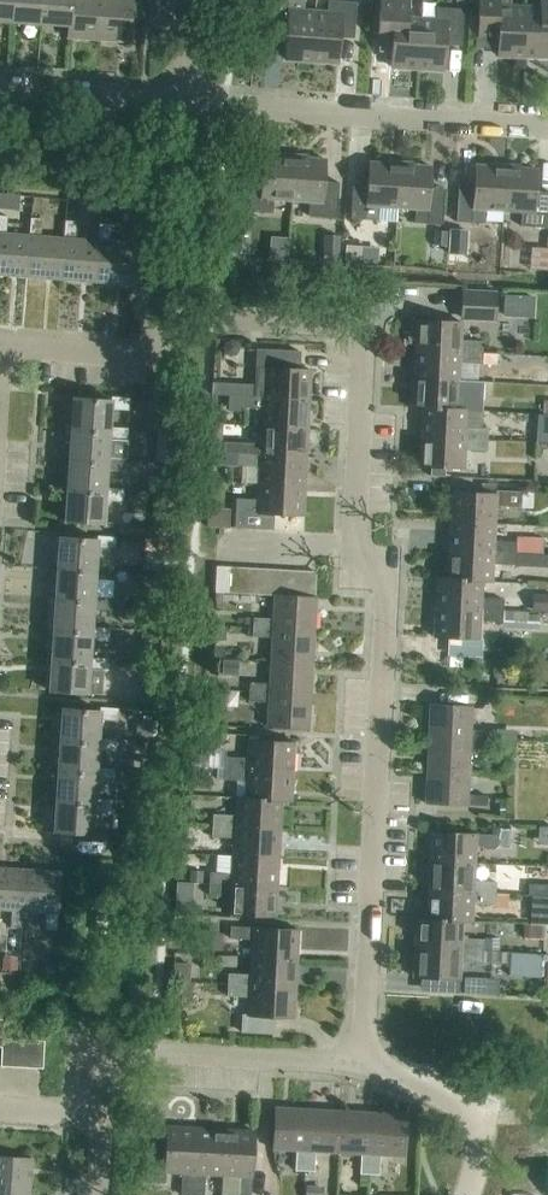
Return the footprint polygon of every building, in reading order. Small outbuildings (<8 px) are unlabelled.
[(11,22),(12,0),(0,0),(0,21),(11,22)] [(11,22),(40,24),(41,0),(12,0),(11,22)] [(68,26),(70,0),(41,0),(40,24),(68,26)] [(68,26),(67,38),(98,40),(100,0),(70,0),(68,26)] [(98,40),(128,42),(131,0),(100,0),(98,40)] [(303,12),(304,0),(269,0),(266,33),(273,35),(286,35),(284,60),(310,61),(314,13),(303,12)] [(314,13),(310,61),(337,63),(339,38),(353,39),(356,3),(328,0),(327,14),(314,13)] [(405,0),(380,0),(377,41),(391,42),(390,67),(417,69),(420,20),(407,19),(408,0),(405,0)] [(524,8),(509,7),(510,0),(477,0),(476,39),(497,40),(497,56),(523,57),(524,8)] [(540,8),(524,8),(523,57),(547,58),(547,0),(540,0),(540,8)] [(435,21),(420,20),(417,69),(443,71),(445,45),(461,46),(464,10),(436,8),(435,21)] [(291,201),(294,158),(263,156),(261,178),(246,177),(244,212),(272,214),(273,199),(291,201)] [(325,160),(294,158),(291,201),(309,202),(308,216),(336,218),(338,183),(323,182),(325,160)] [(397,208),(400,165),(368,163),(367,185),(352,184),(349,219),(377,221),(378,207),(397,208)] [(400,165),(397,208),(414,209),(414,224),(442,226),(444,190),(429,189),(431,167),(400,165)] [(503,211),(506,168),(474,166),(473,188),(458,187),(455,222),(484,224),(484,210),(503,211)] [(506,168),(503,211),(522,212),(521,227),(547,228),(547,193),(535,192),(537,170),(506,168)] [(136,235),(152,236),(154,206),(138,205),(136,235)] [(29,236),(5,234),(7,217),(0,216),(0,275),(27,277),(30,236),(29,236)] [(30,219),(29,236),(30,236),(27,277),(61,280),(64,239),(63,238),(40,237),(41,219),(30,219)] [(64,239),(61,280),(96,282),(99,241),(98,241),(74,239),(76,222),(64,221),(63,238),(64,239)] [(99,241),(96,282),(130,285),(133,244),(109,242),(110,225),(99,224),(98,241),(99,241)] [(447,231),(434,230),(433,246),(447,246),(447,231)] [(450,230),(448,254),(467,255),(468,231),(450,230)] [(245,255),(247,236),(233,235),(232,254),(245,255)] [(325,244),(324,256),(338,257),(339,244),(339,237),(326,236),(325,244)] [(460,290),(459,321),(496,323),(497,292),(460,290)] [(415,321),(413,350),(481,353),(482,342),(460,341),(461,323),(415,321)] [(217,384),(216,396),(240,397),(308,400),(310,370),(297,370),(298,352),(256,350),(255,386),(217,384)] [(413,350),(412,379),(458,381),(459,364),(496,366),(497,355),(481,354),(481,353),(413,350)] [(458,381),(412,379),(410,408),(420,409),(420,408),(466,410),(466,411),(478,412),(479,400),(457,399),(458,381)] [(72,411),(71,430),(109,432),(110,428),(111,410),(128,411),(129,399),(111,397),(111,401),(73,398),(72,411)] [(240,397),(240,408),(262,409),(262,411),(261,427),(307,429),(308,411),(308,400),(240,397)] [(420,408),(420,409),(418,437),(486,440),(487,429),(482,429),(482,412),(478,412),(466,411),(466,410),(420,408)] [(222,442),(221,454),(224,454),(238,455),(306,458),(307,429),(261,427),(260,444),(222,442)] [(71,430),(69,460),(108,462),(108,458),(125,459),(127,429),(110,428),(109,432),(71,430)] [(486,440),(418,437),(417,467),(430,467),(445,468),(463,469),(464,451),(486,452),(486,440)] [(224,454),(224,465),(237,466),(238,455),(224,454)] [(238,455),(237,466),(259,467),(258,484),(304,487),(306,458),(238,455)] [(107,470),(124,471),(125,459),(108,458),(108,462),(69,460),(67,490),(105,493),(106,489),(107,470)] [(430,467),(430,477),(444,477),(445,468),(430,467)] [(235,501),(234,528),(274,530),(275,515),(303,516),(304,487),(258,484),(257,502),(235,501)] [(105,493),(67,490),(65,522),(103,524),(105,501),(122,502),(123,490),(122,490),(106,489),(105,493)] [(449,492),(448,522),(494,524),(495,507),(520,508),(521,492),(495,491),(495,494),(449,492)] [(208,519),(208,527),(212,527),(218,527),(218,509),(209,509),(208,519)] [(448,522),(446,551),(514,554),(515,543),(493,541),(494,524),(448,522)] [(113,568),(114,550),(115,538),(97,536),(97,540),(59,537),(57,569),(96,571),(96,567),(113,568)] [(166,572),(168,540),(144,539),(142,570),(166,572)] [(445,579),(481,581),(481,582),(483,582),(491,582),(492,564),(514,565),(514,554),(446,551),(445,579)] [(514,565),(514,566),(542,567),(542,555),(514,554),(514,565)] [(96,571),(57,569),(55,599),(94,602),(94,597),(95,579),(112,580),(113,568),(96,567),(96,571)] [(227,593),(228,568),(216,567),(214,593),(227,593)] [(228,568),(227,593),(239,594),(241,568),(228,568)] [(253,569),(241,568),(239,594),(252,594),(253,569)] [(265,569),(253,569),(252,594),(264,595),(265,569)] [(265,569),(264,595),(273,596),(276,596),(278,570),(265,569)] [(278,570),(276,596),(289,596),(290,571),(278,570)] [(290,571),(289,596),(301,597),(303,571),(290,571)] [(315,572),(303,571),(301,597),(314,598),(315,572)] [(139,596),(158,596),(159,575),(139,574),(139,596)] [(435,578),(434,608),(502,611),(502,600),(482,599),(483,589),(483,582),(481,582),(481,581),(445,579),(435,578)] [(532,608),(547,609),(547,595),(533,594),(532,608)] [(253,618),(252,627),(314,631),(316,598),(314,598),(301,597),(289,596),(276,596),(273,596),(272,619),(253,618)] [(94,602),(55,599),(53,630),(92,632),(92,628),(93,609),(111,611),(111,598),(94,597),(94,602)] [(126,600),(113,600),(113,613),(126,613),(126,600)] [(434,608),(433,637),(479,640),(480,621),(501,623),(502,611),(434,608)] [(501,623),(501,628),(539,630),(539,616),(528,616),(528,612),(510,612),(502,611),(501,623)] [(234,643),(235,627),(217,626),(216,642),(234,643)] [(314,631),(252,627),(252,637),(271,638),(270,661),(312,663),(314,631)] [(53,630),(51,660),(90,662),(90,658),(91,640),(109,641),(109,629),(92,628),(92,632),(53,630)] [(141,633),(140,649),(156,650),(157,634),(141,633)] [(90,662),(51,660),(49,691),(88,694),(88,693),(102,694),(103,671),(107,671),(108,659),(90,658),(90,662)] [(237,677),(238,660),(222,659),(221,676),(237,677)] [(312,663),(270,661),(268,684),(249,683),(249,693),(310,696),(312,663)] [(157,682),(159,664),(142,663),(140,681),(157,682)] [(155,687),(141,686),(140,702),(154,703),(155,687)] [(310,696),(249,693),(248,702),(267,703),(266,726),(309,729),(310,696)] [(428,705),(427,738),(489,740),(489,731),(470,731),(471,707),(428,705)] [(98,741),(98,738),(100,720),(117,721),(118,709),(100,708),(100,711),(61,708),(59,739),(98,741)] [(152,721),(136,720),(135,736),(151,737),(152,721)] [(489,740),(489,742),(505,742),(506,732),(489,731),(489,740)] [(225,769),(225,758),(208,757),(210,734),(191,733),(190,767),(217,768),(225,769)] [(98,741),(59,739),(57,769),(96,772),(96,769),(98,750),(115,752),(116,739),(98,738),(98,741)] [(489,740),(427,738),(425,770),(468,772),(469,749),(488,750),(489,742),(489,740)] [(225,758),(225,769),(292,773),(294,743),(248,741),(247,759),(225,758)] [(225,769),(217,768),(216,780),(224,780),(224,784),(234,785),(235,781),(236,781),(235,798),(246,798),(246,799),(281,801),(291,802),(292,773),(225,769)] [(96,772),(57,769),(55,800),(94,802),(94,799),(96,781),(113,782),(114,770),(96,769),(96,772)] [(206,791),(207,771),(189,770),(187,789),(206,791)] [(468,772),(425,770),(424,803),(486,806),(486,796),(467,795),(468,772)] [(212,815),(212,826),(280,830),(281,801),(246,799),(246,798),(235,798),(234,816),(212,815)] [(94,802),(55,800),(53,832),(92,835),(94,811),(111,812),(112,800),(94,799),(94,802)] [(507,806),(496,806),(496,816),(507,816),(507,806)] [(280,830),(212,826),(211,837),(233,839),(232,856),(278,858),(280,830)] [(510,848),(511,829),(498,828),(498,835),(429,832),(428,862),(474,864),(475,846),(510,848)] [(121,837),(120,845),(120,857),(145,858),(146,838),(121,837)] [(278,858),(232,856),(231,873),(209,872),(209,884),(277,887),(278,858)] [(474,864),(428,862),(426,890),(495,894),(495,882),(473,881),(474,864)] [(0,869),(0,910),(12,910),(11,928),(22,928),(23,911),(22,911),(24,870),(0,869)] [(60,872),(24,870),(22,911),(23,911),(46,913),(45,930),(56,931),(57,913),(60,872)] [(192,883),(202,883),(203,872),(191,871),(190,883),(192,883)] [(177,882),(176,899),(191,900),(192,883),(190,883),(188,883),(177,882)] [(520,884),(501,883),(500,893),(519,894),(520,884)] [(275,917),(277,887),(209,884),(208,895),(230,896),(229,914),(275,917)] [(527,896),(547,897),(547,885),(528,884),(527,896)] [(426,890),(425,919),(425,920),(461,921),(461,922),(471,922),(472,904),(494,905),(495,894),(426,890)] [(95,933),(107,934),(108,917),(96,916),(95,933)] [(425,920),(425,919),(415,918),(414,948),(482,951),(483,940),(461,939),(461,922),(461,921),(425,920)] [(250,957),(296,960),(298,930),(230,927),(229,939),(251,940),(250,957)] [(178,934),(177,954),(203,955),(204,935),(178,934)] [(484,939),(484,950),(496,951),(497,940),(484,939)] [(236,947),(226,946),(226,957),(235,957),(236,947)] [(482,951),(414,948),(413,977),(432,979),(432,993),(459,995),(460,962),(509,965),(510,953),(482,951)] [(542,955),(510,953),(509,965),(508,977),(541,979),(542,955)] [(1,981),(17,982),(18,955),(2,955),(1,981)] [(228,974),(227,985),(295,988),(296,960),(250,957),(250,975),(228,974)] [(173,964),(172,981),(177,982),(176,1006),(188,1006),(188,998),(192,998),(193,983),(189,983),(190,964),(173,964)] [(465,975),(465,991),(497,992),(498,976),(465,975)] [(295,988),(227,985),(227,996),(248,998),(248,1015),(242,1015),(241,1032),(273,1034),(274,1017),(294,1018),(295,988)] [(2,1039),(1,1047),(0,1067),(14,1067),(16,1040),(2,1039)] [(16,1040),(14,1067),(28,1068),(30,1041),(16,1040)] [(30,1041),(28,1068),(42,1069),(44,1041),(30,1041)] [(304,1171),(307,1109),(275,1107),(272,1150),(296,1151),(295,1171),(304,1171)] [(307,1109),(304,1171),(314,1171),(315,1152),(338,1153),(340,1111),(307,1109)] [(340,1111),(338,1153),(361,1155),(359,1185),(369,1185),(369,1175),(373,1112),(340,1111)] [(373,1112),(369,1175),(378,1175),(379,1156),(403,1157),(405,1114),(373,1112)] [(195,1128),(166,1126),(165,1147),(147,1147),(145,1182),(164,1183),(165,1171),(181,1173),(180,1194),(192,1194),(195,1128)] [(192,1194),(203,1194),(204,1175),(222,1176),(224,1130),(195,1128),(192,1194)] [(222,1176),(239,1177),(238,1194),(250,1194),(254,1131),(224,1130),(222,1176)] [(29,1194),(32,1159),(0,1157),(0,1192),(29,1194)] [(304,1194),(323,1194),(323,1186),(305,1185),(304,1194)]
